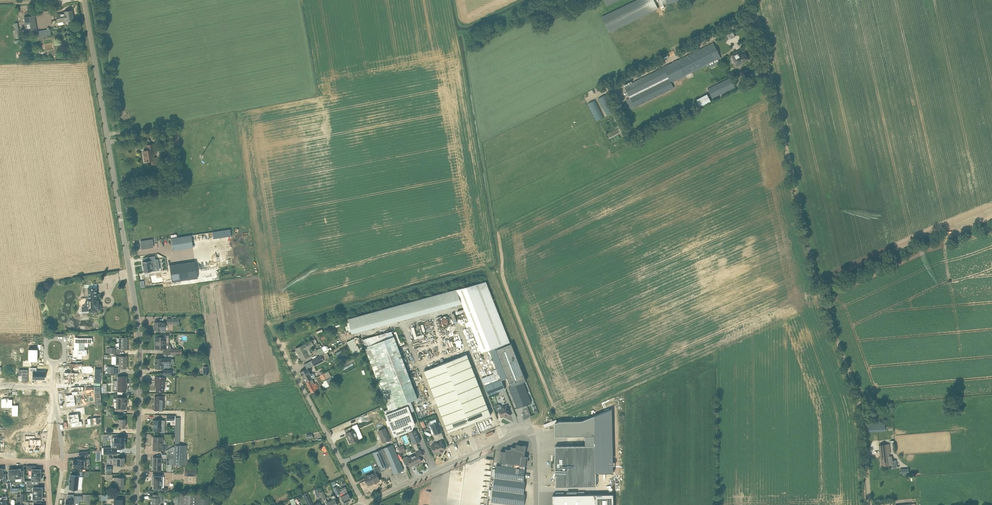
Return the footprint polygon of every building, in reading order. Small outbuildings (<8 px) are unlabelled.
[(602,17),(609,32),(658,9),(655,3),(659,1),(659,0),(637,0),(602,17)] [(64,13),(56,14),(57,19),(57,22),(66,21),(74,20),(72,10),(64,11),(64,13)] [(24,17),(26,32),(37,30),(34,15),(24,17)] [(36,31),(38,37),(51,35),(50,28),(36,31)] [(713,42),(624,86),(630,98),(625,100),(630,109),(674,87),(672,82),(721,58),(713,42)] [(738,50),(730,54),(737,67),(746,63),(745,62),(749,60),(745,52),(740,55),(738,50)] [(708,89),(712,98),(735,87),(731,77),(708,89)] [(606,95),(599,98),(607,115),(614,111),(606,95)] [(595,100),(588,104),(596,121),(604,117),(595,100)] [(144,151),(146,161),(151,161),(152,164),(158,163),(155,144),(150,145),(151,150),(144,151)] [(191,235),(171,238),(173,250),(193,247),(191,235)] [(152,239),(140,241),(142,249),(150,248),(150,245),(153,244),(152,239)] [(149,261),(142,262),(144,272),(145,272),(145,273),(148,273),(148,271),(154,270),(153,260),(155,260),(154,256),(148,257),(149,261)] [(198,278),(195,261),(170,265),(172,281),(198,278)] [(486,282),(457,289),(462,303),(481,352),(496,347),(510,342),(486,282)] [(88,285),(85,285),(85,296),(88,296),(88,300),(89,306),(86,306),(85,307),(85,310),(86,311),(89,310),(89,312),(90,312),(91,312),(91,313),(92,313),(93,313),(94,313),(95,313),(95,312),(96,312),(97,311),(97,310),(101,310),(101,305),(98,305),(98,303),(98,300),(97,300),(96,295),(98,295),(97,287),(93,287),(93,284),(88,285)] [(161,322),(154,322),(154,326),(153,326),(153,329),(154,329),(154,330),(161,330),(161,333),(165,333),(165,322),(161,322)] [(155,337),(155,343),(156,343),(156,349),(163,349),(163,350),(170,349),(170,355),(181,354),(181,350),(178,350),(178,349),(171,349),(171,348),(171,347),(169,345),(169,344),(169,335),(162,335),(162,337),(155,337)] [(365,347),(389,410),(419,399),(395,336),(365,347)] [(73,349),(73,357),(77,357),(77,359),(77,360),(77,359),(82,359),(82,356),(87,356),(87,349),(85,349),(85,343),(87,343),(92,343),(92,338),(75,338),(75,343),(79,343),(79,349),(74,349),(73,349)] [(347,341),(354,354),(360,350),(354,338),(347,341)] [(298,353),(299,352),(302,360),(309,356),(306,350),(308,348),(309,349),(314,346),(318,344),(315,339),(306,343),(306,344),(303,345),(296,349),(298,353)] [(496,349),(511,386),(526,381),(511,343),(496,349)] [(320,356),(327,352),(332,349),(330,345),(326,348),(325,346),(317,350),(320,356)] [(23,360),(23,366),(31,366),(31,361),(37,361),(38,349),(37,349),(29,349),(28,349),(28,352),(28,361),(23,360)] [(327,352),(320,356),(322,361),(330,357),(327,352)] [(425,371),(449,432),(491,415),(467,355),(425,371)] [(127,356),(116,356),(116,364),(119,365),(119,368),(127,368),(127,364),(126,364),(126,362),(127,362),(127,356)] [(320,356),(311,360),(314,366),(322,361),(320,356)] [(162,358),(155,358),(155,368),(164,368),(164,363),(170,363),(170,358),(162,358)] [(33,379),(44,379),(44,371),(36,371),(36,368),(30,367),(30,371),(33,371),(33,379)] [(63,376),(63,378),(64,378),(64,383),(73,383),(73,378),(82,378),(82,373),(91,373),(91,367),(78,367),(78,373),(73,373),(73,372),(64,372),(64,376),(63,376)] [(308,367),(300,372),(306,382),(312,378),(314,377),(315,375),(314,374),(313,373),(312,374),(308,367)] [(1,370),(1,379),(13,379),(13,374),(19,374),(19,369),(8,368),(8,370),(1,370)] [(320,375),(323,381),(331,376),(329,373),(327,374),(326,372),(324,373),(320,375)] [(117,391),(126,391),(126,376),(118,376),(117,391)] [(156,390),(164,391),(164,381),(167,381),(167,377),(164,377),(155,376),(155,383),(156,383),(156,390)] [(306,382),(311,392),(319,387),(316,382),(314,383),(312,378),(306,382)] [(485,386),(488,395),(505,388),(502,379),(485,386)] [(509,388),(517,408),(531,402),(523,382),(511,387),(509,388)] [(72,394),(66,395),(67,406),(76,405),(74,395),(78,394),(78,391),(84,391),(83,386),(71,387),(71,392),(72,392),(72,394)] [(156,403),(156,410),(158,410),(159,410),(163,410),(163,401),(166,401),(167,397),(163,397),(163,396),(155,396),(154,403),(156,403)] [(118,408),(126,408),(126,403),(125,402),(125,401),(126,401),(126,397),(117,397),(117,401),(118,402),(118,408)] [(1,399),(1,407),(11,407),(12,407),(12,416),(18,416),(18,413),(18,405),(12,405),(12,399),(9,399),(9,398),(2,398),(2,399),(1,399)] [(30,406),(30,411),(41,412),(41,406),(46,406),(46,399),(34,399),(34,406),(30,406)] [(415,423),(408,405),(386,414),(394,436),(409,430),(412,429),(415,423)] [(499,410),(501,417),(504,416),(505,417),(511,415),(507,405),(502,407),(502,409),(499,410)] [(69,414),(68,415),(69,423),(71,423),(72,426),(82,425),(82,421),(79,421),(78,414),(82,413),(85,413),(84,407),(75,408),(75,414),(69,414)] [(555,456),(555,477),(556,477),(556,487),(596,486),(596,473),(613,472),(613,463),(612,409),(595,415),(582,421),(562,421),(560,421),(555,423),(555,436),(585,435),(586,435),(587,445),(585,445),(555,446),(555,456)] [(29,414),(29,419),(32,419),(32,428),(44,428),(44,420),(39,420),(39,418),(40,414),(29,414)] [(119,422),(119,427),(125,427),(125,419),(117,419),(117,422),(119,422)] [(154,431),(160,431),(160,433),(165,433),(165,420),(161,420),(154,420),(154,425),(155,425),(154,431)] [(431,424),(436,434),(442,432),(437,422),(431,424)] [(868,424),(869,432),(885,430),(884,423),(868,424)] [(379,431),(383,443),(390,440),(385,428),(379,431)] [(348,438),(350,442),(358,439),(354,429),(346,433),(347,433),(349,438),(348,438)] [(408,432),(413,444),(421,440),(416,429),(413,430),(412,429),(409,430),(409,432),(408,432)] [(80,435),(71,436),(72,445),(86,443),(85,435),(87,435),(86,431),(80,432),(80,435)] [(11,438),(6,438),(5,448),(11,448),(11,446),(12,446),(14,446),(15,436),(11,436),(11,438)] [(35,436),(25,436),(25,441),(29,441),(29,447),(41,447),(41,439),(35,439),(35,436)] [(112,437),(112,442),(114,442),(114,446),(117,446),(117,447),(119,447),(119,448),(123,448),(123,447),(124,447),(125,441),(125,438),(125,437),(117,437),(112,437)] [(153,450),(162,450),(163,437),(154,437),(153,450)] [(431,445),(435,454),(439,452),(439,453),(444,451),(443,450),(445,449),(441,440),(434,443),(434,444),(431,445)] [(889,443),(879,445),(882,466),(889,465),(892,465),(893,468),(897,467),(896,460),(893,461),(892,456),(890,456),(889,453),(891,453),(889,443)] [(376,472),(365,477),(368,485),(369,485),(369,484),(375,481),(376,482),(380,480),(377,473),(380,472),(379,471),(391,466),(394,474),(403,470),(396,453),(392,444),(373,453),(379,466),(374,468),(376,472)] [(505,451),(501,451),(499,462),(502,463),(501,466),(517,468),(517,464),(526,466),(527,456),(525,456),(526,446),(517,444),(516,447),(511,446),(511,449),(506,449),(505,451)] [(174,464),(174,465),(176,465),(179,465),(180,465),(184,465),(186,465),(187,452),(187,450),(187,445),(182,445),(175,445),(174,450),(174,454),(174,464)] [(408,457),(411,466),(422,461),(420,457),(423,455),(421,450),(416,453),(416,454),(408,457)] [(73,462),(73,467),(77,467),(77,468),(85,468),(85,459),(86,459),(86,455),(89,455),(88,451),(79,452),(80,456),(80,458),(77,458),(77,460),(74,459),(74,462),(73,462)] [(113,461),(113,465),(117,465),(124,466),(124,458),(117,457),(117,458),(113,458),(113,461)] [(153,469),(161,469),(162,457),(153,457),(154,457),(153,465),(153,469)] [(41,475),(41,469),(35,469),(35,466),(27,465),(27,469),(32,469),(32,475),(41,475)] [(501,466),(496,465),(491,502),(516,504),(524,504),(526,494),(524,493),(525,481),(523,481),(525,469),(517,468),(501,466)] [(21,468),(15,469),(15,478),(21,477),(21,481),(25,481),(25,480),(24,475),(21,475),(21,468)] [(154,488),(159,488),(161,488),(161,475),(153,474),(152,482),(154,482),(154,488)] [(32,480),(25,480),(25,481),(25,484),(29,484),(35,484),(35,481),(41,481),(41,475),(32,475),(32,480)] [(79,476),(70,475),(69,488),(77,489),(79,476)] [(117,487),(123,488),(123,483),(122,483),(122,480),(124,480),(124,477),(117,477),(113,477),(113,482),(117,482),(117,487)] [(29,484),(29,487),(33,487),(33,493),(42,493),(42,487),(37,487),(37,484),(35,484),(29,484)] [(341,496),(344,502),(351,499),(348,493),(346,489),(345,487),(341,489),(342,491),(343,491),(345,494),(341,496)] [(19,497),(19,501),(15,501),(15,504),(21,504),(21,500),(25,500),(25,493),(21,493),(21,497),(19,497)] [(42,499),(42,493),(33,493),(33,502),(34,502),(37,502),(37,499),(42,499)] [(209,494),(174,493),(174,504),(209,504),(209,494)] [(153,494),(153,497),(152,497),(152,504),(158,504),(158,503),(161,503),(163,502),(163,496),(162,495),(158,495),(158,494),(153,494)] [(308,504),(310,504),(313,504),(308,494),(304,496),(308,504)] [(553,495),(553,504),(614,504),(613,494),(597,494),(596,494),(576,495),(568,495),(553,495)] [(66,504),(74,504),(75,500),(81,500),(82,495),(72,496),(72,499),(67,499),(67,500),(66,500),(66,504)] [(327,502),(329,504),(337,504),(335,499),(336,499),(334,495),(331,496),(332,499),(327,502)]
